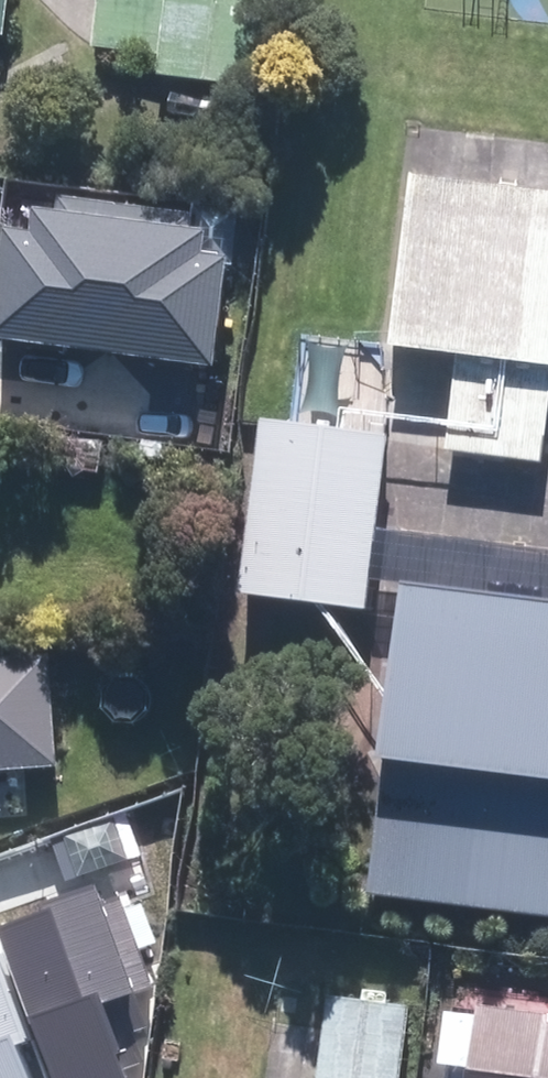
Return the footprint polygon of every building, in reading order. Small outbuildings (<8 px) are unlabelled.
[(6,45),(12,0),(0,0),(0,44),(6,45)] [(86,54),(152,57),(150,91),(221,95),(223,68),(251,69),(255,0),(89,0),(86,54)] [(399,189),(377,353),(453,363),(441,453),(537,466),(547,383),(547,209),(399,189)] [(94,371),(112,221),(88,218),(45,213),(43,229),(26,228),(23,250),(0,247),(0,359),(94,371)] [(94,371),(206,384),(219,275),(192,271),(195,247),(178,245),(180,229),(112,221),(94,371)] [(287,432),(256,427),(232,607),(359,624),(383,445),(287,432)] [(398,596),(375,767),(449,777),(437,865),(524,877),(537,786),(547,788),(547,616),(398,596)] [(52,773),(43,662),(0,665),(0,777),(52,773)] [(39,1077),(106,1077),(86,1021),(123,1008),(87,906),(32,925),(36,935),(0,948),(0,969),(39,1077)] [(319,993),(308,1077),(402,1077),(412,1005),(319,993)] [(433,1009),(427,1074),(458,1077),(547,1077),(547,1024),(433,1009)] [(0,1028),(0,1077),(18,1077),(0,1028)]
